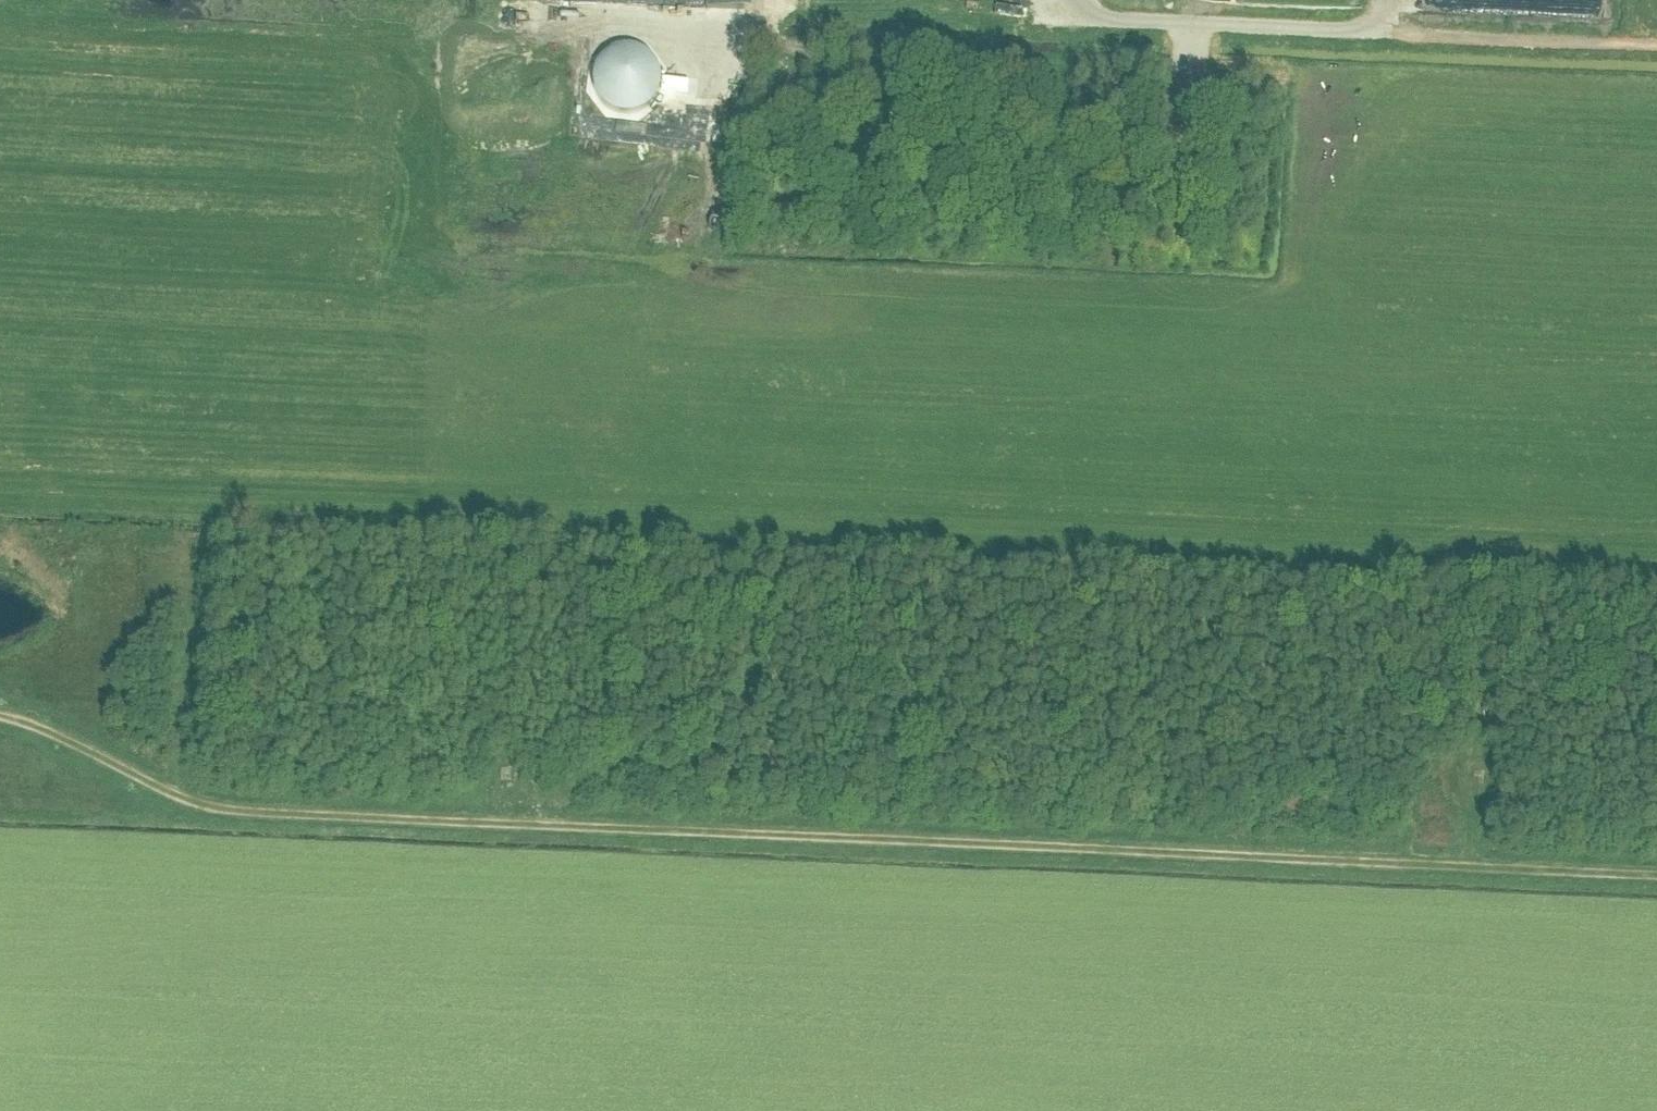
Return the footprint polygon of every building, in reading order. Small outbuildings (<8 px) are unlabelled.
[(1170,66),(1161,65),(1160,78),(1169,79),(1170,66)]
